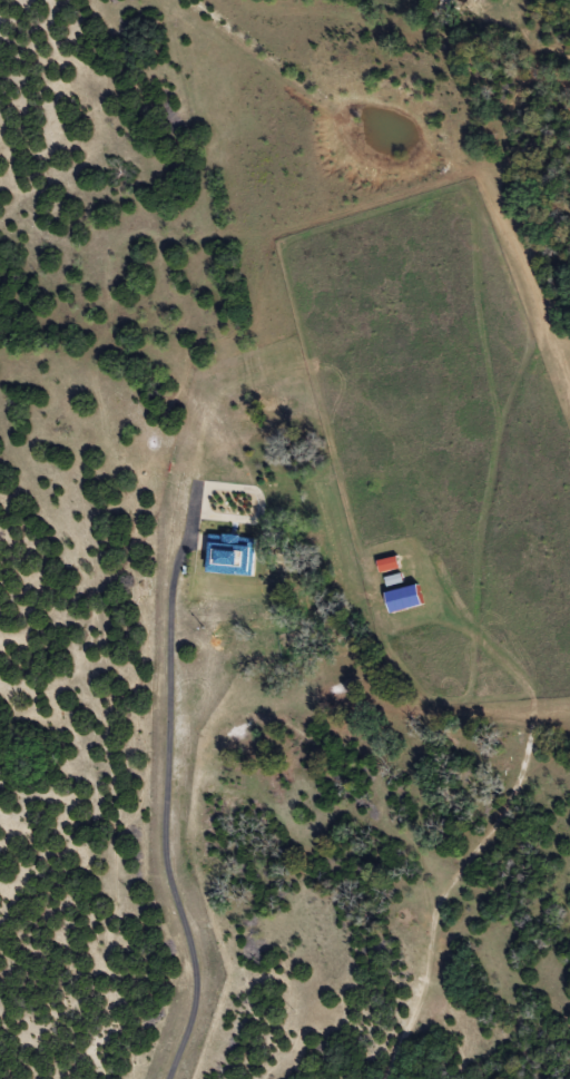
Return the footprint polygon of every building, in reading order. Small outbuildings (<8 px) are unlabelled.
[(209,576),(254,576),(254,537),(209,537),(209,576)] [(387,593),(390,614),(423,609),(419,588),(387,593)]
